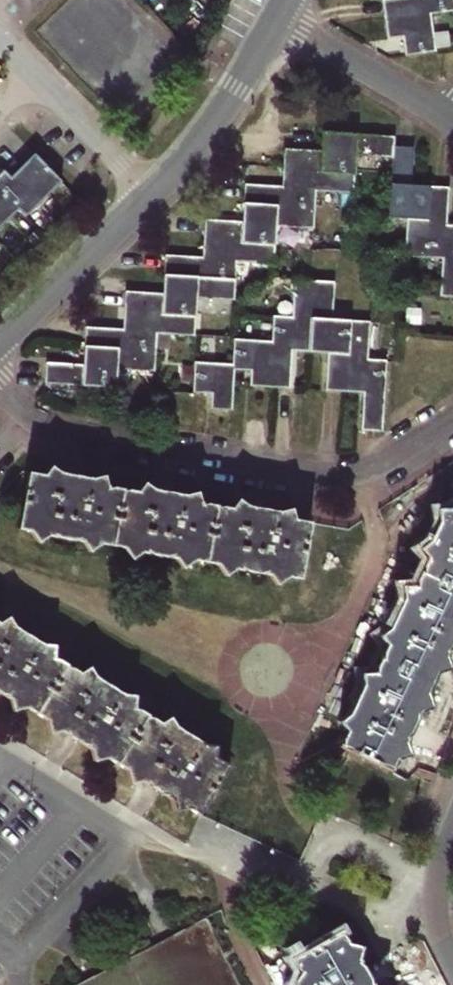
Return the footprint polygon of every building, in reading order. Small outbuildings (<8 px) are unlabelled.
[(434,53),(428,16),(452,12),(452,0),(380,0),(385,38),(399,36),(402,58),(434,53)] [(46,373),(118,382),(120,362),(155,366),(159,327),(194,331),(199,294),(232,297),(236,257),(273,261),(277,222),(314,226),(318,189),(355,193),(359,156),(397,160),(391,218),(409,221),(404,258),(441,262),(438,295),(452,297),(452,224),(446,224),(450,187),(413,183),(417,147),(397,145),(398,138),(328,131),(326,149),(288,145),(284,183),(249,179),(245,218),(207,214),(203,254),(167,250),(163,289),(127,285),(123,323),(88,319),(85,358),(48,355),(46,373)] [(55,180),(29,151),(9,169),(2,163),(0,165),(0,190),(14,206),(21,213),(55,180)] [(14,206),(0,190),(0,220),(14,206)] [(234,360),(196,356),(193,387),(211,389),(210,405),(232,407),(237,363),(251,364),(249,379),(290,383),(294,346),(328,350),(324,386),(365,391),(361,428),(380,430),(388,357),(369,354),(372,318),(335,314),(338,282),(295,276),(292,309),(277,307),(274,336),(237,333),(234,360)] [(28,475),(19,531),(33,533),(42,545),(50,540),(85,546),(91,554),(103,545),(124,548),(133,563),(143,556),(179,562),(185,573),(195,563),(220,567),(227,578),(237,570),(272,577),(280,587),(292,577),(302,579),(314,524),(299,521),(295,509),(282,514),(250,509),(240,500),(233,509),(202,504),(200,494),(189,498),(158,493),(146,483),(139,493),(108,488),(104,478),(98,483),(61,476),(54,468),(46,478),(28,475)] [(448,508),(433,510),(436,526),(429,542),(418,548),(426,559),(414,586),(400,587),(403,597),(389,626),(377,632),(387,646),(373,674),(357,675),(362,685),(347,717),(340,719),(347,732),(343,739),(398,764),(405,750),(415,748),(409,737),(423,711),(436,709),(428,696),(444,663),(452,661),(452,659),(450,650),(452,645),(452,504),(448,508)] [(0,623),(0,694),(11,700),(14,713),(26,710),(49,722),(50,735),(61,733),(92,751),(95,764),(107,760),(130,773),(134,784),(144,781),(174,798),(175,813),(191,811),(201,817),(233,768),(216,758),(219,745),(205,748),(179,731),(173,719),(161,726),(136,709),(138,696),(124,698),(97,681),(93,669),(83,674),(55,659),(58,647),(45,647),(18,632),(12,618),(3,625),(0,623)] [(303,956),(293,961),(300,974),(294,984),(377,984),(361,955),(366,948),(356,946),(348,933),(303,956)]
